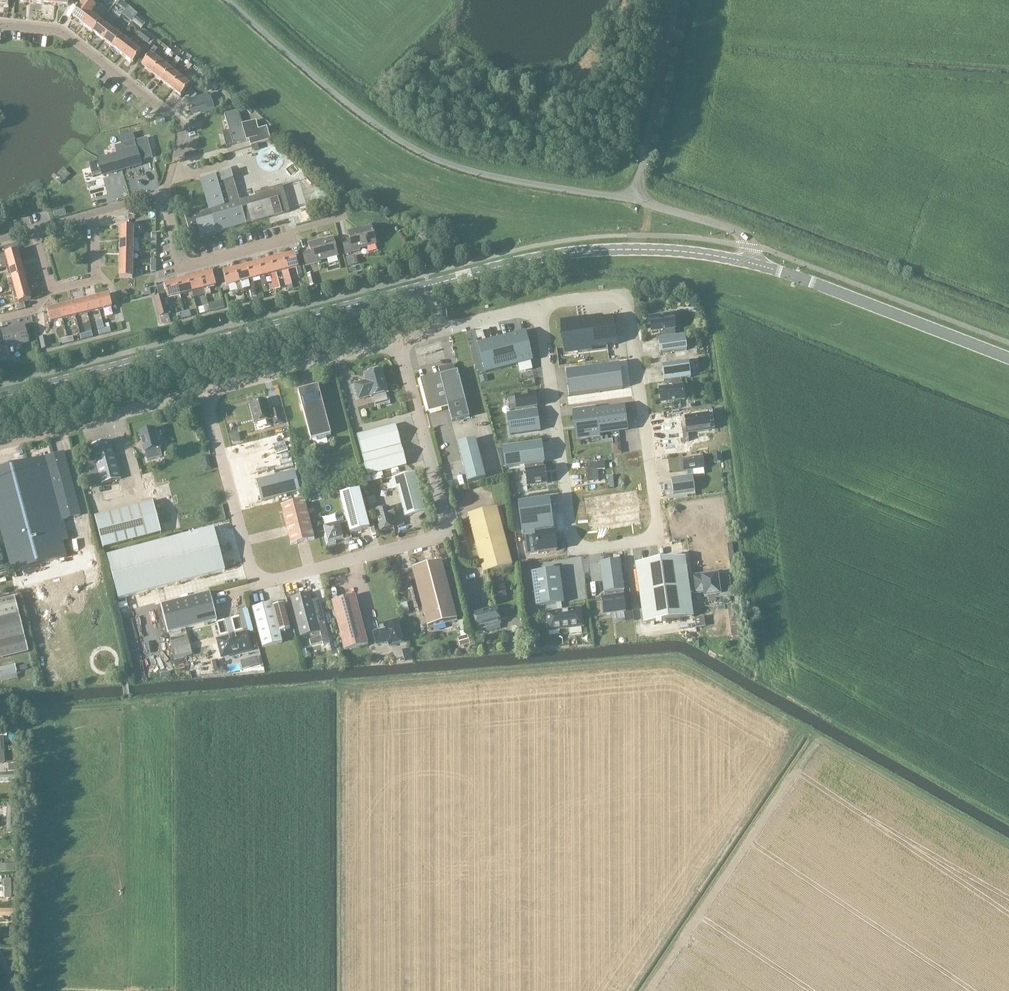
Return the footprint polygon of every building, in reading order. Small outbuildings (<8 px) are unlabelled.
[(82,25),(92,12),(95,8),(86,0),(85,0),(72,17),(82,25)] [(118,6),(125,11),(128,7),(122,2),(118,6)] [(107,14),(114,21),(122,14),(115,6),(107,14)] [(92,32),(100,22),(102,20),(92,12),(82,25),(92,32)] [(92,32),(102,40),(112,28),(112,27),(113,26),(106,20),(103,18),(102,20),(100,22),(92,32)] [(102,40),(112,48),(120,37),(115,33),(116,31),(112,28),(102,40)] [(154,41),(152,39),(142,32),(138,37),(148,45),(148,44),(150,46),(154,41)] [(112,48),(122,55),(132,43),(127,40),(126,42),(120,37),(112,48)] [(122,55),(133,63),(140,53),(135,49),(136,47),(132,43),(122,55)] [(148,55),(149,56),(142,66),(152,74),(160,62),(159,61),(153,56),(158,50),(154,47),(148,55)] [(164,54),(159,61),(160,62),(152,74),(162,82),(171,70),(169,69),(163,64),(168,58),(164,54)] [(174,62),(169,69),(171,70),(162,82),(172,89),(181,78),(179,76),(173,71),(178,65),(174,62)] [(184,70),(179,76),(181,78),(172,89),(181,96),(190,85),(182,79),(187,72),(184,70)] [(210,95),(189,101),(192,114),(205,110),(206,113),(214,111),(210,95)] [(251,140),(253,146),(257,145),(258,145),(258,144),(270,141),(267,128),(259,130),(256,122),(243,125),(238,111),(225,115),(233,145),(251,140)] [(117,155),(121,171),(141,165),(139,157),(143,156),(144,160),(153,158),(147,138),(138,140),(139,143),(135,144),(134,142),(132,134),(120,138),(122,145),(115,147),(117,155)] [(241,151),(227,154),(234,179),(248,176),(241,151)] [(102,176),(121,171),(117,155),(88,163),(92,177),(101,174),(102,176)] [(201,237),(216,233),(246,224),(246,223),(251,222),(252,223),(290,212),(282,186),(254,194),(255,196),(239,201),(231,171),(200,180),(209,210),(195,214),(194,211),(184,214),(191,238),(200,235),(201,237)] [(121,227),(120,240),(133,241),(133,228),(121,227)] [(342,241),(346,255),(360,251),(360,250),(377,245),(372,227),(357,231),(357,230),(348,232),(350,239),(342,241)] [(303,253),(306,267),(321,263),(320,262),(338,257),(333,239),(318,243),(318,242),(309,244),(311,251),(303,253)] [(120,240),(120,253),(133,253),(133,241),(120,240)] [(2,269),(22,264),(18,252),(0,256),(0,262),(2,269)] [(120,253),(120,266),(133,266),(133,253),(120,253)] [(295,254),(283,257),(287,272),(289,271),(296,269),(298,277),(302,276),(300,268),(301,268),(301,267),(299,268),(295,254)] [(160,260),(163,266),(169,263),(166,257),(160,260)] [(283,257),(271,261),(275,275),(277,274),(282,273),(286,287),(292,286),(289,271),(287,272),(283,257)] [(280,289),(278,282),(279,282),(277,274),(275,275),(271,261),(259,264),(263,278),(265,278),(272,276),(274,283),(276,290),(280,289)] [(10,273),(12,279),(7,280),(8,281),(25,276),(22,264),(2,269),(6,268),(8,274),(10,273)] [(267,285),(267,284),(265,278),(263,278),(259,264),(247,267),(251,281),(253,281),(261,279),(263,286),(267,285)] [(133,279),(133,266),(120,266),(120,279),(133,279)] [(247,267),(235,270),(239,284),(241,284),(248,282),(250,289),(255,288),(253,281),(251,281),(247,267)] [(236,285),(238,292),(243,291),(241,284),(239,284),(235,270),(223,273),(224,278),(220,279),(224,293),(229,291),(228,287),(236,285)] [(213,273),(201,276),(204,290),(216,287),(213,273)] [(9,288),(11,287),(13,293),(28,289),(25,276),(8,281),(9,288)] [(201,276),(189,279),(192,293),(204,290),(201,276)] [(189,279),(177,282),(180,296),(192,293),(189,279)] [(169,315),(165,300),(180,296),(177,282),(164,285),(167,295),(163,296),(155,299),(160,318),(169,315)] [(151,294),(150,289),(150,288),(149,284),(144,286),(145,290),(141,291),(142,296),(151,294)] [(31,301),(28,289),(13,293),(14,298),(17,297),(19,304),(31,301)] [(123,290),(118,295),(123,301),(128,295),(123,290)] [(109,295),(97,299),(100,311),(113,308),(109,295)] [(97,299),(85,301),(88,314),(100,311),(97,299)] [(85,301),(72,304),(75,317),(88,314),(85,301)] [(72,304),(60,307),(63,320),(75,317),(72,304)] [(50,323),(63,320),(60,307),(47,310),(50,323)] [(649,319),(651,332),(659,331),(660,339),(658,339),(660,354),(687,350),(685,335),(675,337),(674,329),(675,329),(673,315),(649,319)] [(588,321),(562,325),(565,341),(566,352),(591,348),(616,345),(614,331),(613,318),(588,321)] [(105,334),(103,326),(103,324),(97,325),(98,331),(99,336),(105,334)] [(0,349),(0,350),(0,359),(2,358),(10,356),(8,348),(29,343),(25,326),(2,332),(4,341),(0,342),(0,349)] [(532,361),(525,332),(477,344),(485,373),(518,365),(520,373),(532,370),(530,362),(532,361)] [(46,336),(39,338),(42,350),(49,348),(46,336)] [(659,390),(661,403),(685,400),(683,386),(682,386),(681,379),(691,378),(689,363),(662,366),(664,381),(666,381),(667,388),(659,390)] [(470,418),(457,371),(455,372),(454,365),(438,369),(439,374),(420,379),(429,412),(448,407),(452,422),(470,418)] [(586,369),(566,372),(567,384),(569,396),(589,393),(623,389),(621,376),(619,365),(586,369)] [(354,384),(358,400),(370,396),(371,397),(387,393),(381,370),(365,375),(366,381),(354,384)] [(318,387),(298,393),(311,442),(331,436),(318,387)] [(524,413),(507,415),(510,435),(540,431),(537,411),(535,411),(534,408),(537,407),(535,394),(515,396),(517,410),(524,409),(524,413)] [(275,426),(283,424),(280,411),(271,413),(272,414),(269,414),(265,401),(251,405),(256,424),(270,420),(273,419),(275,426)] [(625,408),(574,415),(577,437),(628,430),(625,408)] [(698,419),(666,424),(669,442),(683,440),(682,432),(699,430),(698,419)] [(357,436),(368,476),(406,465),(396,425),(357,436)] [(251,426),(243,428),(244,435),(252,433),(251,426)] [(155,430),(140,434),(145,453),(160,450),(155,430)] [(485,479),(475,440),(457,444),(467,483),(485,479)] [(121,480),(111,441),(92,446),(102,485),(121,480)] [(502,448),(505,468),(524,466),(527,486),(547,483),(545,470),(544,470),(543,463),(544,463),(542,443),(502,448)] [(77,457),(85,455),(84,448),(75,450),(77,457)] [(28,463),(25,464),(50,559),(66,555),(62,541),(68,539),(63,520),(80,516),(63,454),(45,459),(28,464),(28,463)] [(687,477),(671,480),(673,494),(695,491),(693,477),(692,477),(691,470),(704,468),(702,457),(682,460),(684,471),(687,471),(687,477)] [(622,461),(585,466),(588,482),(624,478),(622,461)] [(12,570),(50,559),(25,464),(0,470),(0,525),(12,570)] [(261,502),(300,492),(295,472),(256,482),(261,502)] [(405,516),(424,511),(414,473),(389,479),(391,489),(397,488),(405,516)] [(143,478),(145,487),(154,485),(152,476),(143,478)] [(624,488),(583,493),(587,524),(629,519),(624,488)] [(343,540),(342,536),(369,529),(359,491),(340,496),(347,523),(339,525),(339,524),(324,528),(326,536),(324,537),(327,546),(336,543),(335,542),(343,540)] [(549,500),(518,505),(522,534),(524,534),(527,555),(538,554),(557,551),(554,533),(552,533),(552,530),(554,530),(549,500)] [(305,501),(281,507),(291,546),(315,540),(305,501)] [(94,518),(102,549),(160,535),(153,504),(94,518)] [(375,512),(380,531),(394,528),(392,520),(395,519),(392,510),(389,511),(388,508),(375,512)] [(468,516),(483,574),(513,567),(497,508),(468,516)] [(214,529),(107,557),(118,600),(225,572),(214,529)] [(635,564),(643,624),(693,617),(690,593),(694,592),(694,594),(704,593),(704,597),(717,596),(717,598),(731,596),(728,579),(717,580),(717,576),(712,576),(712,574),(692,577),(692,581),(688,582),(685,557),(635,564)] [(390,560),(394,574),(399,573),(395,559),(390,560)] [(600,563),(604,593),(605,599),(602,600),(604,616),(625,613),(623,598),(624,598),(623,591),(624,590),(620,561),(600,563)] [(413,571),(428,629),(457,622),(442,563),(413,571)] [(87,580),(97,576),(93,565),(83,568),(87,580)] [(546,614),(548,631),(569,629),(570,635),(581,633),(581,627),(583,627),(580,609),(562,611),(561,604),(565,603),(560,569),(531,573),(536,607),(557,604),(558,612),(546,614)] [(507,596),(504,585),(496,586),(499,598),(507,596)] [(210,594),(161,606),(168,634),(217,621),(210,594)] [(310,595),(291,600),(301,638),(320,633),(312,601),(310,595)] [(332,603),(345,652),(368,646),(355,597),(332,603)] [(24,638),(15,600),(0,603),(0,660),(28,654),(24,638)] [(318,600),(312,601),(320,633),(323,646),(330,644),(324,622),(318,600)] [(406,600),(400,601),(402,610),(408,609),(406,600)] [(282,644),(280,634),(290,631),(284,605),(273,608),(272,604),(253,609),(263,649),(282,644)] [(732,636),(743,635),(743,634),(739,605),(728,607),(732,636)] [(473,614),(478,631),(501,625),(497,608),(473,614)] [(690,621),(681,620),(680,630),(689,631),(690,621)] [(373,634),(377,647),(388,643),(390,648),(404,644),(398,622),(384,626),(385,630),(373,634)] [(534,622),(528,622),(530,639),(536,638),(534,622)] [(246,634),(218,641),(222,658),(251,651),(246,634)] [(188,639),(170,643),(175,661),(192,656),(188,639)] [(14,665),(0,669),(0,676),(16,672),(14,665)]
